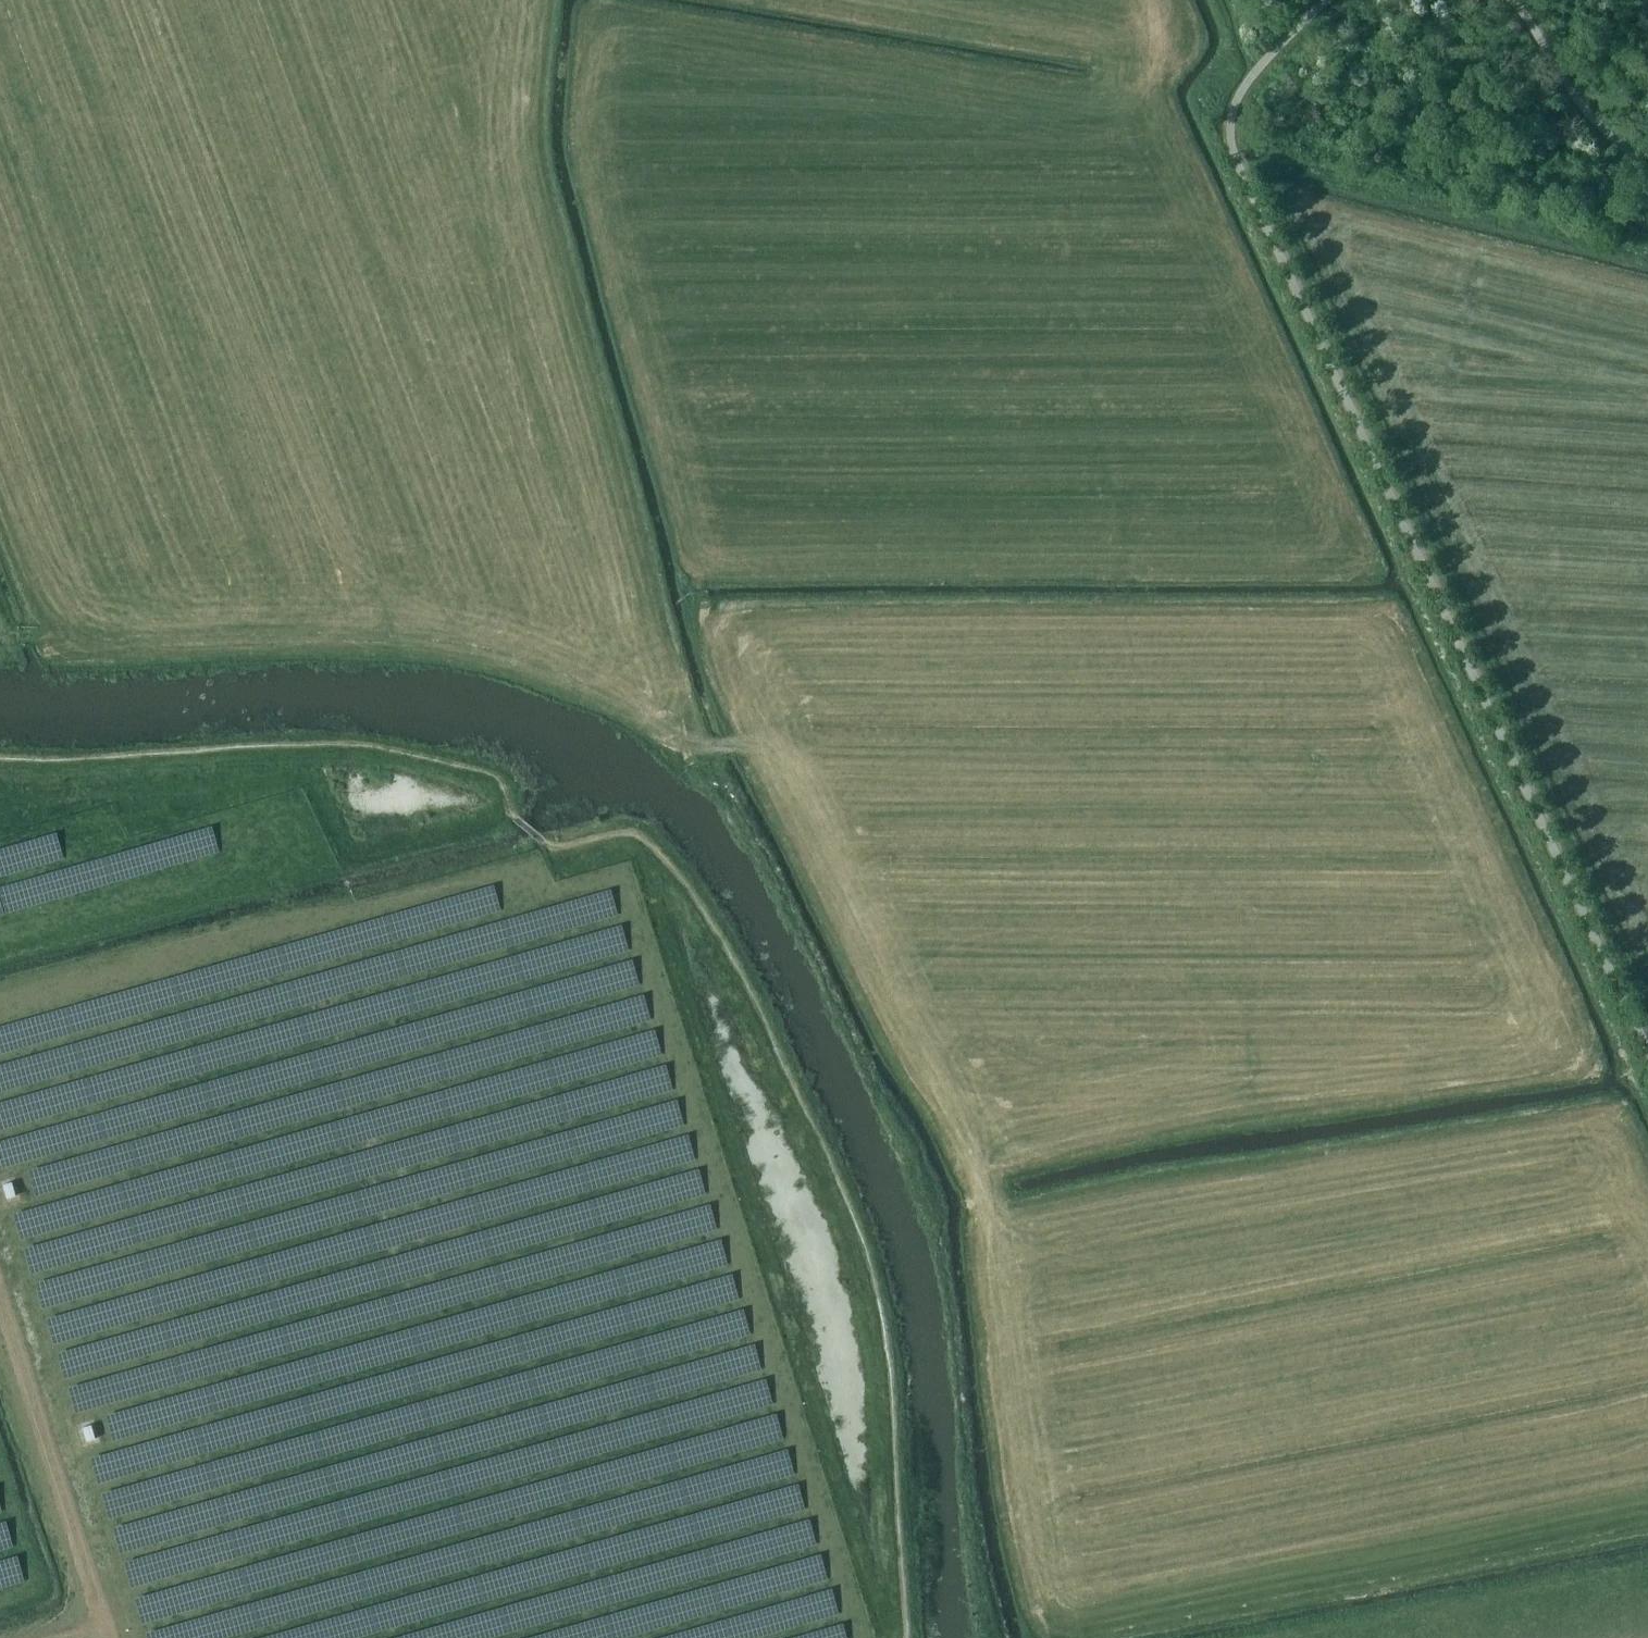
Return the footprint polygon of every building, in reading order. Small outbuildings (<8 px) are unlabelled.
[(10,1181),(1,1183),(5,1196),(14,1194),(10,1181)] [(90,1423),(81,1426),(85,1439),(94,1436),(90,1423)]
